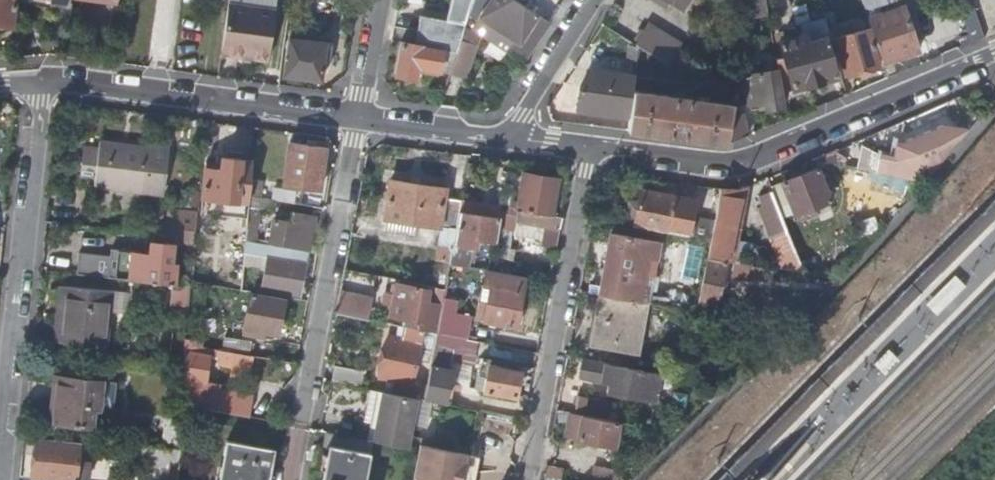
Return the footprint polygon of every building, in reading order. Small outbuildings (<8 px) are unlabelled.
[(13,26),(16,0),(0,0),(0,25),(13,26)] [(67,31),(71,0),(46,0),(46,2),(52,3),(49,28),(67,31)] [(474,0),(453,0),(449,21),(464,24),(467,24),(471,10),(474,0)] [(550,21),(517,0),(474,0),(471,10),(482,16),(487,6),(496,13),(502,16),(523,30),(509,51),(524,62),(550,21)] [(684,9),(690,0),(669,0),(684,9)] [(257,6),(227,2),(221,46),(238,48),(238,54),(250,55),(257,6)] [(275,8),(257,6),(250,55),(268,58),(275,8)] [(905,7),(869,20),(883,64),(920,52),(905,7)] [(419,67),(451,72),(461,40),(467,24),(464,24),(449,21),(422,16),(417,44),(401,42),(396,74),(416,78),(419,67)] [(833,46),(825,18),(801,26),(804,35),(780,42),(794,88),(823,80),(832,78),(838,76),(831,55),(835,54),(833,46)] [(640,47),(668,65),(682,44),(649,23),(635,44),(640,47)] [(838,45),(842,57),(846,74),(879,65),(869,29),(836,38),(838,45)] [(465,32),(456,62),(470,67),(480,38),(465,32)] [(321,81),(323,63),(324,54),(329,55),(330,49),(325,48),(326,43),(288,38),(283,75),(321,81)] [(833,46),(835,54),(836,59),(842,57),(838,45),(833,46)] [(744,75),(749,105),(765,102),(766,109),(783,106),(777,69),(744,75)] [(630,116),(633,92),(635,77),(597,71),(595,88),(581,86),(578,108),(630,116)] [(628,131),(728,144),(735,105),(633,92),(630,116),(628,131)] [(891,173),(922,178),(924,164),(942,158),(968,128),(943,123),(897,142),(891,173)] [(285,177),(321,182),(325,147),(290,142),(285,177)] [(94,186),(143,191),(148,148),(98,143),(98,147),(83,145),(80,175),(95,176),(94,186)] [(250,195),(253,162),(241,160),(241,159),(222,157),(221,165),(220,170),(205,168),(202,198),(249,203),(250,195)] [(819,167),(772,188),(773,190),(783,216),(795,210),(800,222),(819,214),(816,207),(833,200),(819,167)] [(544,226),(560,228),(562,216),(553,214),(559,177),(524,171),(517,208),(515,221),(544,226)] [(458,211),(460,200),(444,198),(445,188),(390,180),(385,218),(442,226),(437,259),(442,260),(449,261),(458,211)] [(742,213),(748,185),(738,189),(719,189),(717,213),(711,239),(707,257),(726,260),(735,215),(742,213)] [(639,199),(634,225),(689,235),(694,205),(674,202),(675,195),(641,189),(639,199)] [(779,241),(791,236),(783,216),(773,190),(761,195),(771,223),(773,222),(779,241)] [(246,240),(255,241),(257,215),(269,217),(272,199),(250,195),(249,203),(246,240)] [(629,198),(624,223),(634,225),(639,199),(629,198)] [(517,208),(501,206),(499,217),(498,226),(514,230),(515,221),(517,208)] [(276,227),(274,242),(308,248),(314,211),(290,207),(289,215),(285,214),(284,220),(278,219),(276,227)] [(161,208),(158,235),(167,236),(169,209),(161,208)] [(194,251),(197,212),(169,209),(167,236),(179,238),(179,246),(178,250),(194,251)] [(449,263),(486,269),(488,270),(490,262),(461,257),(463,244),(476,246),(477,236),(495,240),(498,226),(499,217),(458,211),(449,261),(449,263)] [(541,244),(556,247),(560,228),(544,226),(541,244)] [(598,294),(599,294),(629,299),(637,256),(636,255),(639,236),(610,231),(598,294)] [(153,234),(152,243),(173,245),(179,246),(179,238),(167,236),(158,235),(153,234)] [(300,295),(308,251),(255,241),(246,240),(244,250),(269,254),(263,288),(300,295)] [(105,249),(103,277),(174,284),(176,265),(171,264),(173,245),(152,243),(151,255),(141,254),(141,252),(105,249)] [(682,278),(697,281),(703,248),(688,246),(682,278)] [(524,276),(527,261),(492,254),(490,262),(488,270),(524,276)] [(629,299),(637,301),(645,257),(637,256),(629,299)] [(717,304),(716,307),(742,312),(744,304),(718,297),(727,260),(726,260),(707,257),(697,301),(717,304)] [(440,272),(447,273),(449,263),(449,261),(442,260),(440,272)] [(241,290),(250,292),(252,264),(243,263),(241,290)] [(516,325),(525,276),(524,276),(488,270),(486,269),(483,285),(489,286),(486,303),(479,302),(476,318),(516,325)] [(447,275),(444,288),(436,332),(465,338),(470,315),(454,312),(455,303),(453,302),(458,277),(447,275)] [(53,340),(105,346),(111,289),(65,285),(62,313),(57,313),(53,340)] [(397,285),(395,297),(393,304),(391,315),(433,323),(436,307),(426,305),(428,290),(397,285)] [(189,306),(190,287),(172,286),(171,305),(189,306)] [(341,289),(335,314),(369,321),(375,296),(341,289)] [(244,328),(278,335),(284,300),(251,293),(244,328)] [(639,353),(648,302),(637,301),(629,299),(599,294),(589,344),(639,353)] [(393,304),(395,297),(387,295),(386,302),(393,304)] [(390,392),(417,398),(419,384),(412,383),(423,330),(403,326),(400,339),(388,337),(379,377),(393,379),(390,392)] [(473,365),(478,341),(465,338),(436,332),(434,345),(453,348),(451,360),(473,365)] [(224,337),(222,351),(249,355),(251,342),(224,337)] [(184,354),(185,367),(187,405),(220,411),(221,400),(235,403),(233,413),(250,416),(254,396),(223,390),(222,395),(209,393),(211,383),(206,382),(211,355),(217,356),(216,362),(230,365),(229,373),(245,375),(249,355),(222,351),(203,348),(204,342),(185,339),(184,354)] [(430,365),(449,369),(451,360),(453,348),(434,345),(430,365)] [(486,376),(484,390),(517,396),(521,371),(497,367),(498,361),(484,357),(480,375),(486,376)] [(657,384),(659,372),(585,358),(582,377),(616,383),(615,391),(647,396),(648,389),(661,391),(663,385),(657,384)] [(332,380),(362,386),(365,370),(335,365),(332,380)] [(424,399),(445,404),(452,370),(449,369),(430,365),(427,386),(424,399)] [(478,388),(484,390),(486,376),(480,375),(478,388)] [(51,424),(93,428),(95,409),(114,411),(116,383),(55,377),(51,424)] [(417,398),(420,398),(424,399),(427,386),(419,384),(417,398)] [(377,441),(412,448),(420,398),(417,398),(390,392),(386,392),(377,441)] [(221,400),(220,411),(233,413),(235,403),(221,400)] [(613,444),(618,420),(570,411),(566,436),(613,444)] [(181,443),(182,416),(164,415),(163,443),(181,443)] [(372,440),(326,430),(323,444),(328,445),(322,479),(365,479),(372,440)] [(36,439),(32,478),(55,479),(76,479),(76,476),(89,477),(91,462),(78,461),(79,444),(36,439)] [(219,479),(268,479),(274,448),(227,440),(219,479)] [(135,443),(133,460),(161,462),(160,479),(176,479),(180,448),(135,443)] [(436,473),(439,453),(418,449),(412,479),(445,479),(446,475),(436,473)] [(546,474),(562,477),(564,468),(547,465),(546,474)] [(619,469),(594,465),(591,479),(617,479),(619,469)]
